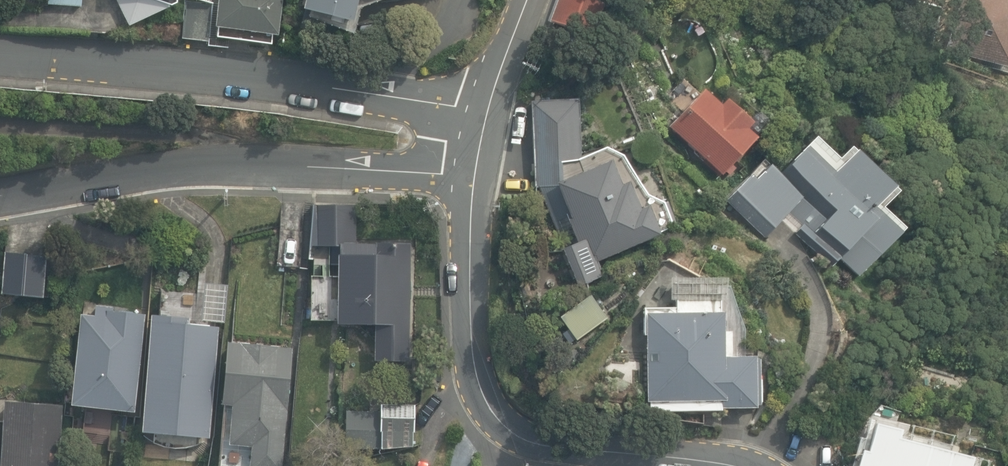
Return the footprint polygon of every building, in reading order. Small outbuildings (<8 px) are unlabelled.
[(130,25),(174,4),(174,0),(119,0),(130,25)] [(216,37),(271,43),(272,35),(281,36),(285,0),(220,0),(216,37)] [(352,23),(359,0),(306,0),(304,10),(352,23)] [(590,39),(603,6),(589,0),(560,0),(551,23),(590,39)] [(1007,67),(1007,0),(960,0),(946,50),(1007,67)] [(183,37),(207,41),(213,8),(189,4),(183,37)] [(668,128),(721,176),(754,138),(745,130),(751,123),(726,100),(720,107),(702,90),(668,128)] [(539,187),(578,287),(602,276),(596,260),(660,235),(659,230),(676,224),(667,201),(661,203),(646,197),(621,157),(605,148),(579,160),(577,111),(531,113),(533,187),(539,187)] [(872,208),(890,189),(852,154),(833,175),(805,149),(782,173),(773,164),(766,170),(759,163),(745,179),(748,181),(727,204),(780,255),(799,235),(828,263),(835,256),(856,276),(898,233),(872,208)] [(374,362),(409,362),(411,245),(356,243),(357,206),(312,205),(311,246),(341,246),(341,254),(338,254),(338,276),(332,276),(331,300),(337,300),(336,327),(375,327),(374,362)] [(2,294),(45,298),(49,256),(7,252),(2,294)] [(201,321),(225,322),(228,286),(204,284),(201,321)] [(562,334),(569,343),(575,339),(576,341),(607,318),(590,295),(559,318),(568,330),(562,334)] [(676,304),(643,304),(645,408),(753,406),(752,353),(731,354),(730,329),(721,329),(721,299),(676,300),(676,304)] [(70,402),(132,408),(142,312),(111,309),(112,303),(94,302),(93,313),(79,312),(70,402)] [(142,432),(211,438),(221,327),(191,325),(192,318),(153,314),(142,432)] [(293,347),(227,342),(222,405),(231,405),(228,445),(250,446),(248,465),(283,465),(293,347)] [(63,405),(5,402),(1,465),(59,465),(63,405)] [(413,447),(414,405),(380,404),(380,410),(345,409),(344,449),(380,449),(380,447),(413,447)] [(77,426),(90,427),(91,412),(78,411),(77,426)] [(971,457),(898,438),(900,431),(875,425),(868,452),(862,451),(858,465),(969,465),(971,457)]
